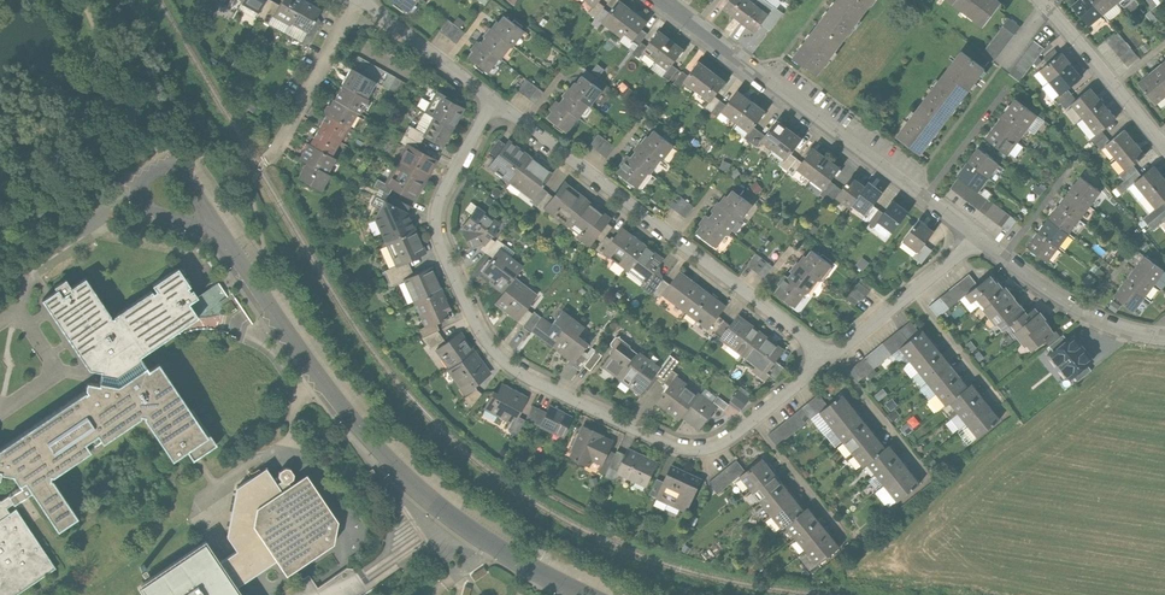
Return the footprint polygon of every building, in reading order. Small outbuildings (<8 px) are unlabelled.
[(260,12),(267,0),(244,0),(244,1),(243,3),(260,12)] [(274,16),(279,5),(270,0),(267,0),(260,12),(256,19),(268,25),(274,16)] [(292,22),(304,1),(304,0),(283,0),(279,5),(274,16),(290,25),(292,22)] [(417,0),(393,0),(408,12),(417,0)] [(582,1),(593,10),(598,3),(600,0),(583,0),(582,1)] [(739,20),(751,3),(747,0),(729,0),(723,9),(739,20)] [(851,0),(837,0),(818,26),(841,43),(865,11),(851,0)] [(865,11),(873,0),(851,0),(865,11)] [(996,0),(959,0),(954,6),(982,27),(1000,3),(996,0)] [(1102,15),(1089,0),(1080,0),(1073,6),(1089,26),(1102,15)] [(1102,15),(1115,5),(1110,0),(1089,0),(1102,15)] [(1151,11),(1155,7),(1156,7),(1151,0),(1147,0),(1144,2),(1151,11)] [(320,10),(304,1),(292,22),(308,32),(320,10)] [(602,24),(616,34),(632,13),(618,2),(609,14),(602,24)] [(590,14),(596,19),(603,9),(605,7),(598,3),(593,10),(590,14)] [(767,15),(751,3),(739,20),(754,32),(767,15)] [(216,10),(209,6),(205,15),(212,18),(216,10)] [(1151,11),(1150,11),(1157,19),(1159,21),(1163,17),(1155,7),(1151,11)] [(609,14),(603,9),(596,19),(592,25),(598,29),(602,24),(609,14)] [(1146,15),(1153,23),(1157,19),(1150,11),(1146,15)] [(647,23),(632,13),(616,34),(631,45),(632,43),(642,31),(647,23)] [(496,20),(490,28),(511,44),(512,45),(523,31),(503,16),(498,22),(496,20)] [(457,18),(452,24),(459,29),(464,23),(457,18)] [(1020,27),(1008,18),(981,54),(993,63),(1020,27)] [(447,21),(439,32),(456,45),(464,34),(459,29),(452,24),(447,21)] [(841,43),(818,26),(794,57),(817,75),(841,43)] [(500,58),(511,44),(490,28),(489,27),(482,36),(484,37),(480,43),(498,57),(500,58)] [(632,43),(638,47),(641,43),(647,35),(642,31),(632,43)] [(1106,40),(1130,69),(1141,60),(1117,31),(1106,40)] [(643,54),(655,63),(672,41),(659,32),(647,48),(643,54)] [(487,72),(498,57),(480,43),(477,40),(470,49),(472,51),(467,57),(487,72)] [(684,50),(672,41),(655,63),(667,72),(672,66),(684,50)] [(1045,49),(1034,41),(1009,74),(1020,82),(1045,49)] [(647,48),(641,43),(638,47),(632,55),(638,60),(643,54),(647,48)] [(1150,48),(1146,43),(1140,48),(1144,53),(1150,48)] [(1040,71),(1049,82),(1071,64),(1062,53),(1040,71)] [(960,54),(939,82),(962,100),(983,72),(960,54)] [(352,70),(377,84),(395,94),(402,81),(355,55),(348,67),(352,70)] [(589,71),(597,76),(602,67),(594,62),(589,71)] [(682,84),(696,94),(711,73),(698,63),(688,76),(682,84)] [(1081,77),(1071,64),(1049,82),(1060,95),(1067,89),(1081,77)] [(1150,74),(1164,92),(1164,67),(1162,64),(1150,74)] [(678,70),(672,66),(667,72),(663,77),(669,82),(678,70)] [(344,85),(345,86),(369,99),(377,84),(352,70),(344,85)] [(688,76),(682,72),(673,84),(679,88),(682,84),(688,76)] [(725,83),(711,73),(696,94),(709,104),(714,97),(725,83)] [(1164,98),(1164,92),(1150,74),(1138,84),(1156,106),(1164,98)] [(573,82),(568,89),(588,104),(590,105),(601,91),(582,76),(575,84),(573,82)] [(525,80),(516,92),(534,105),(543,93),(525,80)] [(939,82),(918,110),(940,128),(962,100),(939,82)] [(345,86),(336,101),(359,113),(360,114),(369,99),(345,86)] [(632,92),(626,87),(620,96),(626,100),(632,92)] [(563,97),(558,104),(576,118),(577,118),(588,104),(568,89),(567,88),(561,96),(563,97)] [(1071,104),(1083,118),(1102,102),(1090,88),(1076,100),(1071,104)] [(1059,105),(1060,103),(1072,94),(1067,89),(1060,95),(1054,99),(1059,105)] [(425,112),(435,118),(455,129),(465,110),(445,99),(447,97),(437,91),(431,103),(425,112)] [(721,112),(736,123),(751,103),(736,91),(726,105),(721,112)] [(1076,100),(1072,94),(1060,103),(1065,109),(1071,104),(1076,100)] [(706,108),(711,113),(720,101),(714,97),(709,104),(706,108)] [(416,107),(425,112),(431,103),(422,98),(416,107)] [(326,114),(328,115),(349,127),(350,128),(359,113),(336,101),(334,100),(326,114)] [(1016,100),(1007,112),(1027,128),(1037,115),(1016,100)] [(565,132),(576,118),(558,104),(554,101),(549,108),(551,110),(546,117),(565,132)] [(726,105),(720,101),(711,113),(717,117),(721,112),(726,105)] [(1115,118),(1102,102),(1083,118),(1096,134),(1101,130),(1115,118)] [(765,112),(751,103),(736,123),(749,133),(754,127),(765,112)] [(919,155),(940,128),(918,110),(896,138),(919,155)] [(1018,141),(1027,128),(1007,112),(997,125),(1018,141)] [(328,115),(320,130),(341,142),(349,127),(328,115)] [(444,148),(455,129),(435,118),(425,135),(424,137),(444,148)] [(761,142),(774,151),(789,130),(777,121),(766,136),(761,142)] [(1008,153),(1018,141),(997,125),(987,137),(1008,153)] [(410,126),(405,135),(417,142),(420,144),(424,137),(425,135),(410,126)] [(745,139),(751,143),(760,131),(754,127),(749,133),(745,139)] [(332,157),(341,142),(320,130),(311,145),(332,157)] [(801,139),(789,130),(774,151),(786,160),(790,154),(801,139)] [(1089,139),(1094,145),(1105,135),(1101,130),(1096,134),(1089,139)] [(1106,146),(1116,158),(1135,142),(1125,130),(1111,142),(1106,146)] [(647,135),(641,143),(661,158),(663,160),(673,146),(654,131),(649,137),(647,135)] [(766,136),(760,131),(751,143),(757,148),(761,142),(766,136)] [(606,159),(615,147),(598,134),(588,146),(606,159)] [(414,149),(417,142),(405,135),(401,142),(407,145),(414,149)] [(1111,142),(1105,135),(1094,145),(1099,151),(1106,146),(1111,142)] [(490,152),(497,157),(506,145),(499,140),(490,152)] [(491,166),(512,182),(530,158),(509,141),(506,145),(497,157),(491,166)] [(637,150),(631,158),(648,172),(650,173),(661,158),(641,143),(640,142),(635,148),(637,150)] [(1145,155),(1135,142),(1116,158),(1126,170),(1132,165),(1145,155)] [(301,159),(308,163),(328,175),(336,159),(332,157),(311,145),(309,144),(301,159)] [(407,145),(396,164),(425,181),(436,161),(414,149),(407,145)] [(797,170),(811,180),(826,159),(813,149),(803,163),(797,170)] [(979,151),(969,164),(988,179),(998,165),(979,151)] [(781,167),(787,171),(796,158),(790,154),(786,160),(781,167)] [(637,186),(648,172),(631,158),(627,155),(621,164),(623,165),(618,172),(637,186)] [(552,174),(530,158),(512,182),(533,198),(542,188),(552,174)] [(803,163),(796,158),(787,171),(793,176),(797,170),(803,163)] [(839,169),(826,159),(811,180),(824,190),(830,181),(839,169)] [(731,165),(723,161),(720,169),(728,172),(731,165)] [(330,176),(328,175),(308,163),(299,179),(322,191),(330,176)] [(415,200),(425,181),(396,164),(385,184),(393,188),(415,200)] [(977,192),(988,179),(969,164),(959,178),(977,192)] [(1119,176),(1124,181),(1137,171),(1132,165),(1126,170),(1119,176)] [(1134,182),(1145,195),(1164,179),(1154,166),(1142,176),(1134,182)] [(741,175),(737,169),(730,173),(734,179),(741,175)] [(1142,176),(1137,171),(1124,181),(1116,188),(1120,194),(1134,182),(1142,176)] [(1081,177),(1071,191),(1090,206),(1101,192),(1081,177)] [(843,190),(836,199),(850,208),(852,205),(865,188),(852,178),(843,190)] [(981,195),(977,192),(959,178),(950,189),(1009,233),(1017,222),(988,200),(981,195)] [(1164,179),(1145,195),(1155,208),(1164,200),(1164,180),(1164,179)] [(389,195),(393,188),(385,184),(378,180),(374,186),(389,195)] [(820,195),(826,199),(836,185),(830,181),(824,190),(820,195)] [(546,207),(569,225),(588,200),(565,182),(554,197),(546,207)] [(852,205),(865,215),(872,206),(881,193),(868,183),(865,188),(852,205)] [(738,185),(733,190),(741,196),(745,190),(738,185)] [(843,190),(836,185),(826,199),(832,204),(836,199),(843,190)] [(554,197),(542,188),(533,198),(531,202),(543,211),(546,207),(554,197)] [(985,189),(981,195),(988,200),(992,195),(985,189)] [(725,197),(719,205),(739,220),(740,221),(753,205),(741,196),(733,190),(727,199),(725,197)] [(1071,191),(1060,205),(1079,220),(1090,206),(1071,191)] [(685,219),(694,207),(676,194),(667,206),(685,219)] [(611,218),(588,200),(569,225),(581,233),(578,237),(590,245),(596,237),(608,222),(611,218)] [(1164,220),(1164,201),(1164,200),(1155,208),(1143,218),(1152,230),(1164,220)] [(376,219),(386,242),(416,228),(409,213),(385,201),(376,219)] [(883,214),(877,223),(892,234),(908,213),(893,201),(883,214)] [(714,213),(709,219),(727,233),(728,234),(739,220),(719,205),(718,204),(712,211),(714,213)] [(1060,205),(1050,219),(1069,233),(1079,220),(1060,205)] [(863,218),(869,223),(878,210),(872,206),(865,215),(863,218)] [(471,249),(484,244),(485,245),(490,239),(501,225),(478,208),(470,219),(471,219),(463,229),(471,249)] [(883,214),(878,210),(869,223),(874,227),(877,223),(883,214)] [(715,248),(727,233),(709,219),(705,216),(699,225),(701,226),(696,233),(715,248)] [(1050,219),(1039,232),(1058,247),(1069,233),(1050,219)] [(918,221),(903,243),(917,253),(919,250),(921,251),(924,245),(934,232),(918,221)] [(615,228),(608,222),(596,237),(603,243),(608,237),(615,228)] [(427,252),(416,228),(386,242),(397,266),(408,261),(427,252)] [(605,250),(628,267),(645,245),(623,228),(613,241),(605,250)] [(1048,261),(1058,247),(1039,232),(1028,246),(1048,261)] [(598,250),(603,254),(605,250),(613,241),(608,237),(603,243),(598,250)] [(481,249),(487,253),(495,242),(490,239),(485,245),(484,244),(481,249)] [(497,239),(495,242),(487,253),(494,259),(501,250),(504,245),(497,239)] [(664,259),(645,245),(628,267),(646,282),(654,272),(659,265),(664,259)] [(932,251),(924,245),(921,251),(919,250),(917,253),(915,256),(923,262),(932,251)] [(501,250),(494,259),(483,273),(495,282),(492,285),(503,294),(514,279),(523,267),(501,250)] [(805,255),(799,263),(819,279),(821,280),(832,265),(812,251),(808,257),(805,255)] [(764,278),(773,268),(755,254),(747,265),(764,278)] [(1145,256),(1135,269),(1155,284),(1164,271),(1145,256)] [(869,263),(862,258),(856,265),(863,270),(869,263)] [(414,275),(408,261),(397,266),(384,271),(391,286),(404,280),(414,275)] [(794,272),(789,278),(807,291),(808,293),(819,279),(799,263),(797,262),(791,270),(794,272)] [(659,265),(654,272),(646,282),(642,287),(653,295),(654,293),(665,280),(663,279),(664,278),(664,277),(664,275),(662,273),(662,271),(662,268),(659,265)] [(205,296),(184,267),(117,315),(89,275),(47,302),(73,341),(93,369),(105,370),(119,373),(147,355),(201,318),(198,313),(193,306),(205,296)] [(404,280),(415,303),(443,291),(432,267),(414,275),(404,280)] [(1135,269),(1125,283),(1145,297),(1155,284),(1135,269)] [(664,294),(687,311),(704,289),(681,272),(671,285),(664,294)] [(795,306),(807,291),(789,278),(785,275),(779,283),(782,285),(776,292),(795,306)] [(949,309),(964,297),(978,286),(969,275),(930,307),(938,318),(942,315),(949,309)] [(975,300),(981,307),(1002,290),(990,276),(978,286),(964,297),(970,304),(975,300)] [(537,296),(514,279),(503,294),(496,303),(518,321),(527,309),(537,296)] [(844,298),(854,305),(858,300),(860,301),(864,295),(866,297),(873,286),(863,279),(855,289),(854,288),(850,294),(847,292),(844,298)] [(671,285),(665,280),(654,293),(661,298),(664,294),(671,285)] [(1135,310),(1145,297),(1125,283),(1115,296),(1135,310)] [(981,307),(991,319),(1014,300),(1004,288),(1002,290),(981,307)] [(727,307),(704,289),(687,311),(710,329),(719,316),(727,307)] [(451,310),(443,291),(415,303),(426,327),(437,322),(449,316),(447,312),(451,310)] [(1024,313),(1014,300),(991,319),(1000,331),(1009,325),(1024,313)] [(518,321),(524,325),(533,314),(527,309),(518,321)] [(952,313),(949,309),(942,315),(945,319),(952,313)] [(1013,334),(1019,341),(1044,321),(1034,309),(1026,315),(1024,313),(1009,325),(1015,333),(1013,334)] [(531,331),(554,348),(575,320),(563,311),(552,325),(542,317),(531,331)] [(535,312),(533,314),(524,325),(531,331),(542,317),(535,312)] [(721,338),(744,355),(761,333),(739,315),(731,325),(721,338)] [(711,339),(716,333),(725,321),(719,316),(710,329),(705,335),(711,339)] [(587,329),(575,320),(554,348),(571,361),(570,362),(574,366),(585,351),(590,344),(580,337),(587,329)] [(731,325),(725,321),(716,333),(721,338),(731,325)] [(858,383),(902,348),(920,333),(911,321),(849,371),(858,383)] [(1053,333),(1044,321),(1019,341),(1024,348),(1026,347),(1030,351),(1044,340),(1053,333)] [(426,327),(419,330),(423,339),(439,332),(440,331),(437,322),(426,327)] [(902,348),(911,359),(933,341),(924,330),(920,333),(902,348)] [(1056,331),(1053,333),(1044,340),(1049,346),(1061,337),(1056,331)] [(446,342),(439,332),(423,339),(433,351),(436,349),(446,342)] [(436,349),(449,367),(474,351),(461,332),(446,342),(436,349)] [(772,376),(766,372),(775,360),(783,350),(761,333),(744,355),(757,365),(754,369),(768,380),(772,376)] [(1054,352),(1068,341),(1063,335),(1061,337),(1049,346),(1054,352)] [(1083,348),(1074,336),(1068,341),(1054,352),(1051,354),(1061,366),(1083,348)] [(606,366),(623,379),(640,356),(632,350),(630,349),(632,347),(624,341),(620,338),(618,338),(613,344),(613,346),(615,347),(612,351),(612,355),(613,355),(606,366)] [(911,359),(920,370),(942,353),(933,341),(911,359)] [(581,371),(585,366),(597,351),(594,348),(589,354),(585,351),(574,366),(581,371)] [(1083,348),(1061,366),(1070,378),(1073,376),(1087,365),(1093,360),(1083,348)] [(489,373),(474,351),(449,367),(465,390),(474,384),(489,373)] [(604,356),(597,351),(585,366),(592,371),(604,356)] [(984,358),(979,352),(974,357),(979,362),(984,358)] [(642,353),(640,356),(623,379),(642,393),(655,377),(661,368),(642,353)] [(920,370),(929,382),(951,364),(942,353),(920,370)] [(105,376),(105,381),(124,384),(153,366),(147,355),(119,373),(105,370),(105,376)] [(655,377),(662,382),(672,369),(678,361),(671,355),(661,368),(655,377)] [(786,368),(775,360),(766,372),(772,376),(777,380),(786,368)] [(56,564),(19,509),(39,495),(62,529),(82,516),(55,475),(150,413),(178,458),(192,449),(213,435),(162,361),(153,366),(124,384),(105,381),(97,381),(96,390),(4,449),(0,448),(0,486),(2,484),(4,476),(28,480),(32,484),(7,501),(0,500),(0,594),(9,594),(56,564)] [(929,382),(938,393),(960,375),(951,364),(929,382)] [(1092,370),(1087,365),(1073,376),(1078,382),(1092,370)] [(679,374),(672,369),(662,382),(669,387),(678,375),(679,374)] [(679,418),(682,415),(699,392),(678,375),(669,387),(658,402),(679,418)] [(969,387),(960,375),(938,393),(947,404),(950,402),(969,387)] [(478,390),(474,384),(465,390),(462,392),(466,398),(478,390)] [(492,392),(484,409),(509,422),(511,418),(514,420),(516,416),(526,396),(501,384),(496,394),(492,392)] [(950,402),(958,412),(980,394),(972,384),(969,387),(950,402)] [(741,407),(748,392),(736,386),(729,402),(741,407)] [(483,395),(478,390),(466,398),(473,408),(483,395)] [(777,446),(819,412),(832,402),(823,391),(768,436),(777,446)] [(713,402),(699,392),(682,415),(699,428),(716,405),(713,402)] [(819,412),(830,426),(854,407),(843,393),(832,402),(819,412)] [(989,406),(980,394),(958,412),(967,423),(989,406)] [(718,396),(713,402),(716,405),(724,410),(729,404),(718,396)] [(526,420),(540,426),(546,412),(533,406),(526,420)] [(546,412),(540,426),(563,437),(573,417),(549,406),(546,412)] [(1000,419),(989,406),(967,423),(978,437),(1000,419)] [(865,420),(854,407),(830,426),(841,439),(865,420)] [(516,416),(514,420),(509,431),(518,436),(525,421),(516,416)] [(841,439),(852,453),(876,434),(865,420),(841,439)] [(584,427),(571,457),(591,466),(594,460),(603,465),(610,450),(614,441),(584,427)] [(213,435),(192,449),(199,459),(202,458),(221,445),(214,434),(213,435)] [(887,448),(876,434),(852,453),(863,467),(867,464),(887,448)] [(867,464),(875,475),(898,456),(889,446),(887,448),(867,464)] [(657,462),(630,449),(627,455),(619,473),(621,474),(646,486),(657,462)] [(599,473),(606,477),(617,453),(610,450),(603,465),(599,473)] [(618,451),(617,453),(606,477),(616,481),(619,480),(621,474),(619,473),(627,455),(618,451)] [(875,475),(884,486),(907,467),(898,456),(875,475)] [(741,475),(751,488),(773,471),(763,458),(746,472),(741,475)] [(717,494),(741,475),(746,472),(737,460),(708,483),(717,494)] [(703,479),(673,466),(665,482),(657,478),(650,494),(688,511),(703,479)] [(920,484),(907,467),(884,486),(898,502),(920,484)] [(262,510),(287,490),(273,469),(242,488),(232,538),(242,550),(227,562),(242,587),(258,578),(281,564),(259,526),(262,510)] [(751,488),(762,501),(783,484),(773,471),(751,488)] [(281,564),(291,579),(298,574),(341,544),(343,523),(311,476),(287,490),(262,510),(259,526),(281,564)] [(762,501),(772,514),(794,497),(783,484),(762,501)] [(804,510),(794,497),(772,514),(782,528),(787,524),(804,510)] [(787,524),(797,537),(818,521),(808,507),(804,510),(787,524)] [(797,537),(807,551),(829,534),(818,521),(797,537)] [(839,547),(829,534),(807,551),(818,564),(839,547)] [(242,587),(227,562),(212,543),(148,586),(153,594),(247,594),(242,587)]
